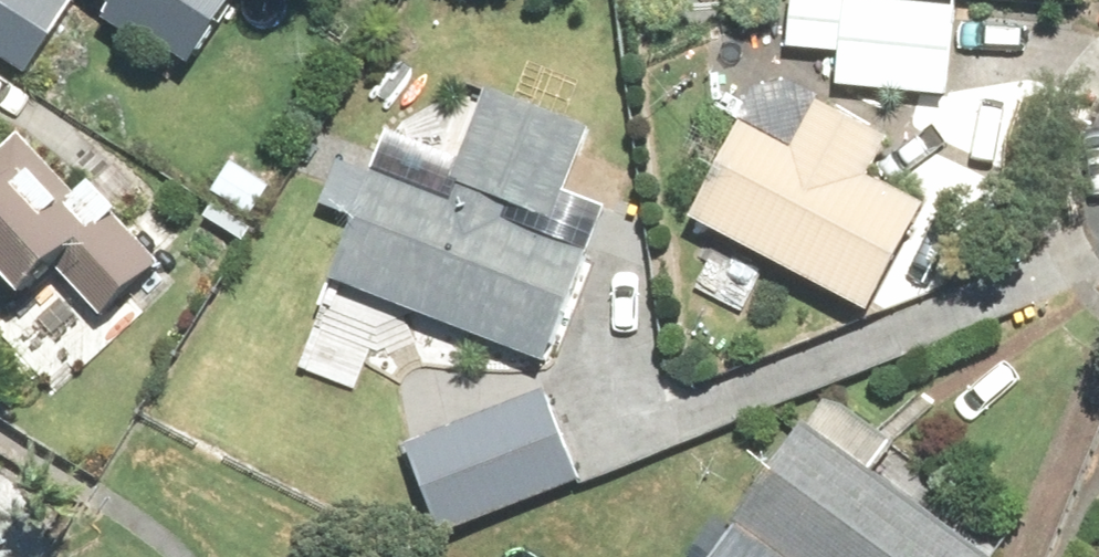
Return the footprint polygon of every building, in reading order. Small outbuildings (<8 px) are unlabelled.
[(23,72),(69,0),(0,0),(0,57),(23,72)] [(105,5),(99,13),(182,67),(226,0),(96,0),(105,5)] [(945,98),(953,10),(847,0),(842,0),(834,88),(945,98)] [(483,88),(446,182),(553,224),(590,131),(483,88)] [(742,114),(686,221),(866,314),(922,207),(868,179),(888,140),(805,97),(785,136),(742,114)] [(98,319),(157,266),(84,185),(71,196),(18,137),(0,153),(0,288),(13,303),(52,268),(98,319)] [(370,167),(326,283),(543,366),(587,250),(370,167)] [(542,394),(403,445),(436,535),(575,484),(542,394)] [(799,422),(725,523),(699,556),(984,556),(799,422)] [(19,528),(0,513),(0,552),(19,528)]
